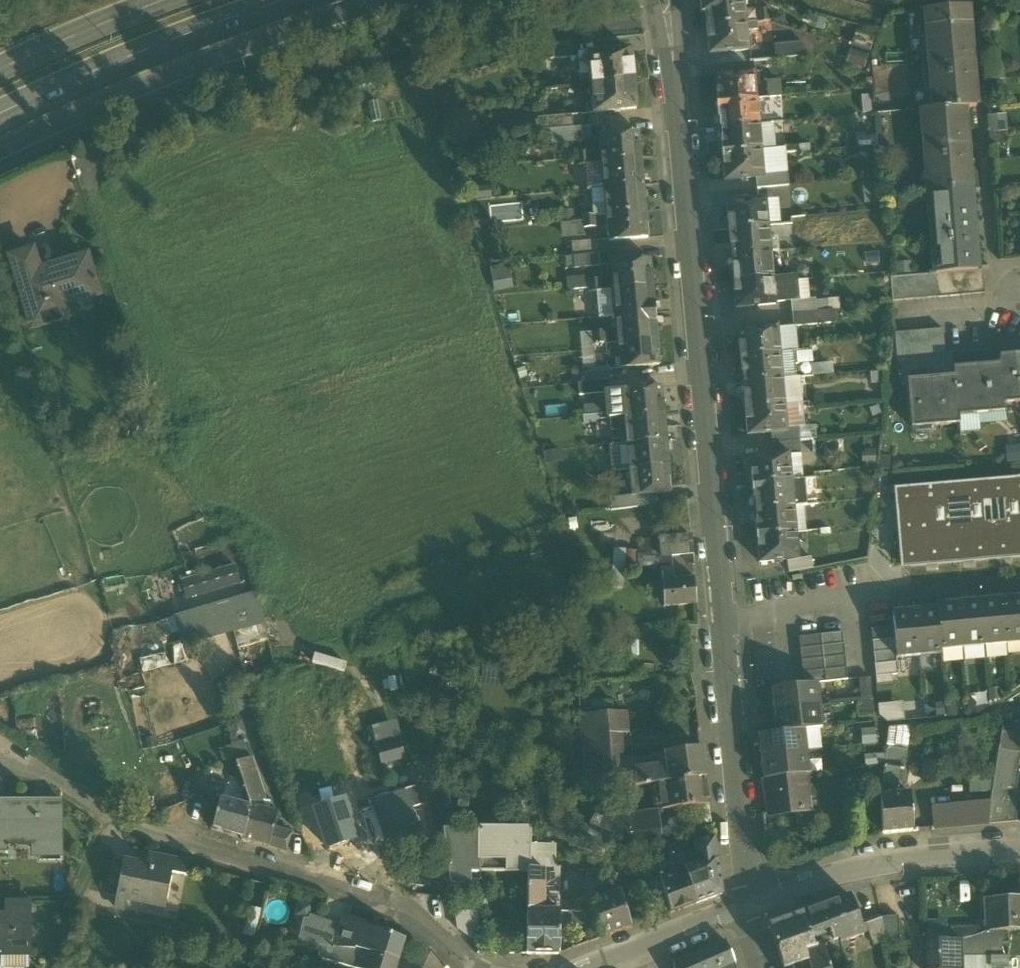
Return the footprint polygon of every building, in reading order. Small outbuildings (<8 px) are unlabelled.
[(700,0),(701,13),(705,13),(707,26),(745,23),(743,0),(705,0),(700,0)] [(929,8),(931,27),(969,24),(968,5),(955,4),(929,8)] [(768,9),(757,10),(758,22),(769,21),(768,9)] [(758,22),(745,23),(746,30),(758,29),(758,22)] [(745,23),(707,26),(709,53),(748,50),(746,30),(745,23)] [(969,24),(931,27),(933,49),(929,50),(932,87),(936,87),(937,109),(964,107),(976,106),(969,24)] [(567,41),(544,48),(546,60),(572,57),(567,41)] [(802,42),(776,44),(777,58),(803,56),(802,42)] [(630,50),(578,56),(580,74),(588,73),(589,82),(591,82),(591,84),(633,79),(630,50)] [(754,71),(715,75),(718,102),(757,98),(754,71)] [(633,79),(591,84),(593,103),(589,104),(589,108),(588,108),(588,113),(636,108),(633,79)] [(779,84),(768,85),(769,97),(780,96),(779,84)] [(757,98),(718,102),(720,127),(759,124),(757,98)] [(937,109),(925,110),(927,133),(924,133),(927,170),(930,170),(932,191),(971,188),(964,107),(937,109)] [(568,116),(550,118),(551,129),(569,127),(568,116)] [(550,118),(537,121),(538,130),(551,129),(550,118)] [(537,121),(515,123),(515,132),(538,130),(537,121)] [(759,124),(720,127),(722,153),(761,150),(759,124)] [(591,126),(569,128),(571,140),(592,138),(591,126)] [(569,128),(551,129),(552,142),(571,140),(569,128)] [(638,132),(599,135),(602,162),(640,159),(638,132)] [(761,150),(722,153),(725,180),(756,177),(764,176),(763,174),(761,150)] [(589,152),(577,153),(578,165),(590,163),(589,152)] [(640,159),(602,162),(604,188),(643,185),(640,159)] [(764,176),(756,177),(757,188),(789,186),(787,172),(763,174),(764,176)] [(643,185),(604,188),(607,214),(645,211),(643,185)] [(971,188),(932,191),(934,213),(930,213),(934,252),(937,251),(939,273),(959,271),(970,270),(978,269),(971,188)] [(766,198),(727,202),(729,229),(768,225),(766,198)] [(645,211),(607,214),(609,241),(648,238),(645,211)] [(594,215),(583,217),(584,228),(596,227),(594,215)] [(768,225),(729,229),(731,255),(770,251),(768,225)] [(597,240),(572,242),(573,256),(598,254),(597,240)] [(86,255),(38,270),(32,250),(10,257),(12,263),(23,297),(32,326),(70,314),(66,303),(98,293),(86,255)] [(770,251),(731,255),(734,281),(773,277),(770,251)] [(599,267),(598,254),(573,256),(574,269),(599,267)] [(649,259),(611,263),(613,290),(652,286),(649,259)] [(12,263),(0,267),(0,276),(8,302),(23,297),(12,263)] [(978,269),(970,270),(972,294),(985,293),(983,269),(978,269)] [(970,270),(959,271),(961,295),(972,294),(970,270)] [(939,273),(936,273),(939,297),(961,295),(959,271),(939,273)] [(936,273),(914,275),(916,299),(939,297),(936,273)] [(914,275),(890,277),(892,301),(916,299),(914,275)] [(773,277),(734,281),(736,308),(775,304),(773,277)] [(600,279),(588,280),(589,292),(601,291),(600,279)] [(613,290),(614,316),(654,312),(652,286),(613,290)] [(815,299),(791,301),(792,314),(816,311),(815,299)] [(829,310),(817,311),(818,324),(831,323),(829,310)] [(816,311),(792,314),(793,326),(793,327),(795,327),(818,324),(817,311),(816,311)] [(654,312),(614,316),(617,342),(618,342),(657,339),(654,312)] [(777,326),(738,329),(741,357),(779,353),(793,352),(797,351),(795,327),(793,327),(793,326),(777,328),(777,326)] [(943,328),(919,330),(921,354),(945,352),(943,328)] [(919,330),(894,333),(897,357),(921,354),(919,330)] [(605,331),(593,332),(594,344),(606,343),(605,331)] [(657,339),(618,342),(620,369),(659,365),(657,339)] [(606,343),(594,344),(596,362),(608,361),(606,343)] [(779,353),(741,357),(743,382),(782,379),(779,353)] [(953,368),(954,376),(955,376),(958,416),(959,416),(1006,412),(1005,404),(1019,402),(1019,388),(1017,354),(1000,356),(1000,364),(953,368)] [(582,368),(584,384),(610,381),(609,366),(582,368)] [(954,376),(907,380),(911,428),(960,424),(959,416),(958,416),(955,376),(954,376)] [(799,377),(782,379),(784,405),(801,403),(799,377)] [(782,379),(743,382),(745,408),(784,405),(782,379)] [(611,390),(610,381),(584,384),(577,384),(578,393),(611,390)] [(661,387),(622,391),(625,417),(663,414),(661,387)] [(605,419),(625,417),(622,391),(603,392),(605,419)] [(801,403),(784,405),(786,428),(798,427),(804,427),(801,403)] [(784,405),(745,408),(748,435),(771,433),(786,431),(786,428),(784,405)] [(663,414),(625,417),(627,443),(666,440),(663,414)] [(786,431),(771,433),(772,444),(800,442),(798,427),(786,428),(786,431)] [(666,440),(627,443),(629,469),(668,466),(666,440)] [(800,442),(772,444),(773,455),(788,453),(789,454),(801,453),(800,442)] [(1003,443),(1003,458),(1019,458),(1019,443),(1003,443)] [(773,455),(750,457),(752,484),(791,480),(789,454),(788,453),(773,455)] [(629,469),(631,495),(631,496),(636,496),(671,492),(668,466),(629,469)] [(902,569),(1019,559),(1019,478),(895,488),(902,569)] [(791,480),(752,484),(755,510),(793,506),(791,480)] [(803,480),(791,480),(793,506),(805,505),(803,480)] [(631,495),(610,497),(611,510),(638,507),(636,496),(631,496),(631,495)] [(793,506),(755,510),(757,536),(796,532),(793,506)] [(796,532),(757,536),(759,563),(798,559),(796,532)] [(691,536),(659,539),(660,556),(660,557),(671,556),(688,555),(693,554),(691,536)] [(671,556),(660,557),(660,556),(656,557),(657,567),(661,567),(661,569),(672,568),(671,556)] [(798,559),(787,561),(789,573),(812,569),(810,557),(798,559)] [(181,582),(187,600),(239,585),(234,566),(181,582)] [(695,579),(673,580),(672,568),(661,569),(664,605),(697,603),(695,579)] [(256,594),(175,617),(182,644),(234,630),(261,622),(264,622),(256,594)] [(1002,599),(1006,644),(1019,643),(1019,597),(1002,599)] [(1002,599),(980,601),(984,646),(1006,644),(1002,599)] [(980,601),(958,603),(962,648),(984,646),(980,601)] [(958,603),(935,605),(936,609),(940,650),(941,650),(945,650),(945,649),(962,648),(958,603)] [(936,609),(914,611),(919,656),(937,654),(941,654),(941,650),(940,650),(936,609)] [(914,611),(892,613),(892,618),(893,618),(895,652),(896,658),(900,658),(900,657),(919,656),(914,611)] [(261,622),(234,630),(239,650),(266,643),(261,622)] [(893,627),(871,629),(872,641),(894,639),(893,627)] [(842,633),(821,635),(821,647),(843,644),(842,633)] [(821,635),(799,637),(800,649),(821,647),(821,635)] [(894,639),(872,641),(874,654),(895,652),(894,639)] [(843,644),(821,647),(823,658),(845,656),(843,644)] [(821,647),(800,649),(801,661),(823,658),(821,647)] [(895,652),(874,654),(874,665),(896,663),(896,658),(895,652)] [(845,656),(823,658),(824,670),(846,668),(845,656)] [(823,658),(801,661),(802,673),(824,670),(823,658)] [(846,668),(824,670),(825,682),(826,682),(847,680),(846,668)] [(824,670),(802,673),(804,685),(817,683),(825,682),(824,670)] [(870,678),(858,679),(861,701),(872,700),(870,678)] [(812,684),(777,688),(772,688),(774,711),(819,706),(817,688),(817,683),(812,684)] [(901,701),(878,702),(879,720),(902,719),(901,701)] [(819,706),(774,711),(776,732),(777,733),(804,730),(822,728),(819,706)] [(625,712),(580,715),(583,752),(618,749),(617,734),(626,734),(625,712)] [(1003,719),(998,749),(1019,752),(1019,722),(1003,719)] [(378,748),(399,742),(401,741),(395,721),(372,727),(378,748)] [(910,726),(889,728),(887,748),(907,751),(910,726)] [(804,730),(777,733),(776,732),(759,734),(761,757),(806,752),(804,730)] [(243,741),(231,744),(235,757),(247,753),(243,741)] [(378,748),(382,765),(404,759),(399,742),(378,748)] [(221,760),(235,755),(230,743),(217,748),(221,760)] [(702,748),(664,752),(666,771),(661,772),(660,767),(659,766),(634,769),(632,769),(634,787),(635,787),(658,784),(706,778),(702,748)] [(907,751),(887,748),(884,767),(899,770),(904,770),(907,751)] [(633,760),(618,761),(618,749),(583,752),(585,775),(610,782),(611,794),(635,793),(635,787),(634,787),(632,769),(634,769),(633,760)] [(998,749),(991,796),(989,824),(1018,821),(1016,801),(1015,801),(1019,772),(1019,765),(1019,760),(1019,752),(998,749)] [(806,752),(761,757),(764,779),(806,774),(809,774),(808,769),(806,752)] [(263,793),(250,758),(237,762),(251,805),(264,809),(264,801),(263,793)] [(899,770),(884,767),(880,797),(895,795),(899,770)] [(764,779),(762,779),(767,815),(795,812),(809,810),(806,774),(764,779)] [(881,778),(869,776),(866,800),(878,801),(881,778)] [(706,778),(658,784),(661,810),(709,804),(706,778)] [(991,778),(968,780),(969,792),(990,791),(991,778)] [(224,784),(212,781),(206,802),(219,805),(220,798),(224,784)] [(385,840),(387,846),(422,835),(413,808),(424,805),(418,786),(372,801),(374,806),(385,840)] [(895,795),(880,797),(882,833),(913,831),(910,794),(895,795)] [(250,806),(220,798),(219,805),(213,828),(240,837),(241,839),(242,840),(251,805),(250,805),(250,806)] [(630,811),(613,803),(613,804),(602,799),(593,816),(603,821),(603,822),(625,831),(629,831),(630,811)] [(61,800),(4,800),(4,839),(6,839),(29,839),(29,837),(39,837),(39,855),(61,855),(61,800)] [(324,839),(327,848),(357,837),(344,800),(314,810),(315,812),(324,839)] [(988,803),(933,808),(935,829),(986,824),(988,803)] [(605,834),(539,804),(530,821),(594,857),(605,834)] [(264,809),(251,805),(242,840),(268,846),(273,827),(277,813),(268,810),(264,809)] [(372,844),(385,840),(374,806),(361,810),(372,844)] [(656,810),(635,813),(630,811),(629,831),(625,831),(625,838),(629,838),(629,837),(659,834),(656,810)] [(809,810),(795,812),(797,829),(797,832),(805,831),(812,830),(809,810)] [(315,812),(296,818),(305,844),(324,839),(315,812)] [(291,833),(273,827),(268,846),(285,852),(291,833)] [(478,834),(478,871),(527,871),(529,871),(529,845),(529,829),(478,829),(478,834)] [(444,832),(448,881),(478,881),(478,871),(478,834),(444,832)] [(714,839),(693,844),(696,858),(690,860),(691,863),(683,866),(684,868),(695,903),(716,895),(720,888),(714,839)] [(554,845),(529,845),(529,871),(543,870),(554,870),(554,845)] [(681,848),(667,849),(668,866),(671,867),(672,867),(673,871),(684,868),(683,866),(682,863),(681,848)] [(189,860),(150,853),(147,867),(170,871),(170,872),(186,875),(189,860)] [(170,871),(147,867),(138,872),(125,869),(122,882),(119,881),(116,896),(163,905),(170,872),(170,871)] [(673,871),(659,877),(670,912),(695,903),(684,868),(673,871)] [(529,871),(527,871),(527,953),(558,953),(558,912),(539,911),(539,906),(541,906),(544,904),(543,887),(543,870),(529,871)] [(554,870),(543,870),(543,887),(553,887),(554,870)] [(588,871),(582,901),(577,900),(572,912),(594,912),(593,910),(596,900),(604,871),(588,871)] [(619,892),(596,900),(593,910),(594,912),(603,936),(630,926),(619,892)] [(850,895),(802,913),(813,946),(822,944),(839,939),(841,948),(842,949),(848,947),(845,940),(864,934),(850,895)] [(1002,931),(1019,930),(1019,897),(984,899),(985,926),(986,931),(986,932),(1002,931)] [(30,901),(6,901),(6,913),(30,913),(30,901)] [(0,914),(0,955),(30,955),(30,913),(6,913),(0,914)] [(769,924),(770,927),(783,967),(792,966),(807,961),(803,949),(813,946),(802,913),(769,924)] [(898,915),(881,917),(886,939),(887,944),(900,942),(898,915)] [(881,917),(865,923),(874,944),(886,939),(881,917)] [(361,925),(343,919),(341,926),(341,927),(335,947),(353,950),(353,949),(354,949),(361,925)] [(341,927),(326,922),(323,929),(322,929),(321,936),(319,946),(335,947),(341,927)] [(405,939),(361,925),(354,949),(355,947),(370,952),(370,950),(399,960),(405,939)] [(985,926),(947,928),(948,941),(961,941),(961,940),(976,935),(986,932),(986,931),(985,926)] [(321,936),(301,931),(298,943),(311,945),(319,946),(321,936)] [(1002,931),(986,932),(986,956),(1002,956),(1002,931)] [(976,940),(961,941),(961,954),(962,954),(962,955),(962,957),(986,956),(986,932),(976,935),(976,940)] [(839,939),(822,944),(825,952),(841,948),(839,939)] [(673,964),(674,967),(716,967),(734,961),(734,960),(726,941),(673,964)] [(922,942),(923,967),(962,967),(962,957),(962,955),(962,954),(961,954),(961,941),(948,941),(922,942)] [(803,949),(807,961),(792,966),(792,967),(829,967),(825,952),(822,944),(813,946),(803,949)] [(319,946),(311,945),(310,948),(315,951),(319,951),(318,955),(319,957),(320,959),(321,959),(331,961),(348,966),(353,950),(319,946)] [(355,947),(354,949),(353,949),(353,950),(348,966),(354,967),(396,967),(399,960),(370,950),(370,952),(355,947)]
